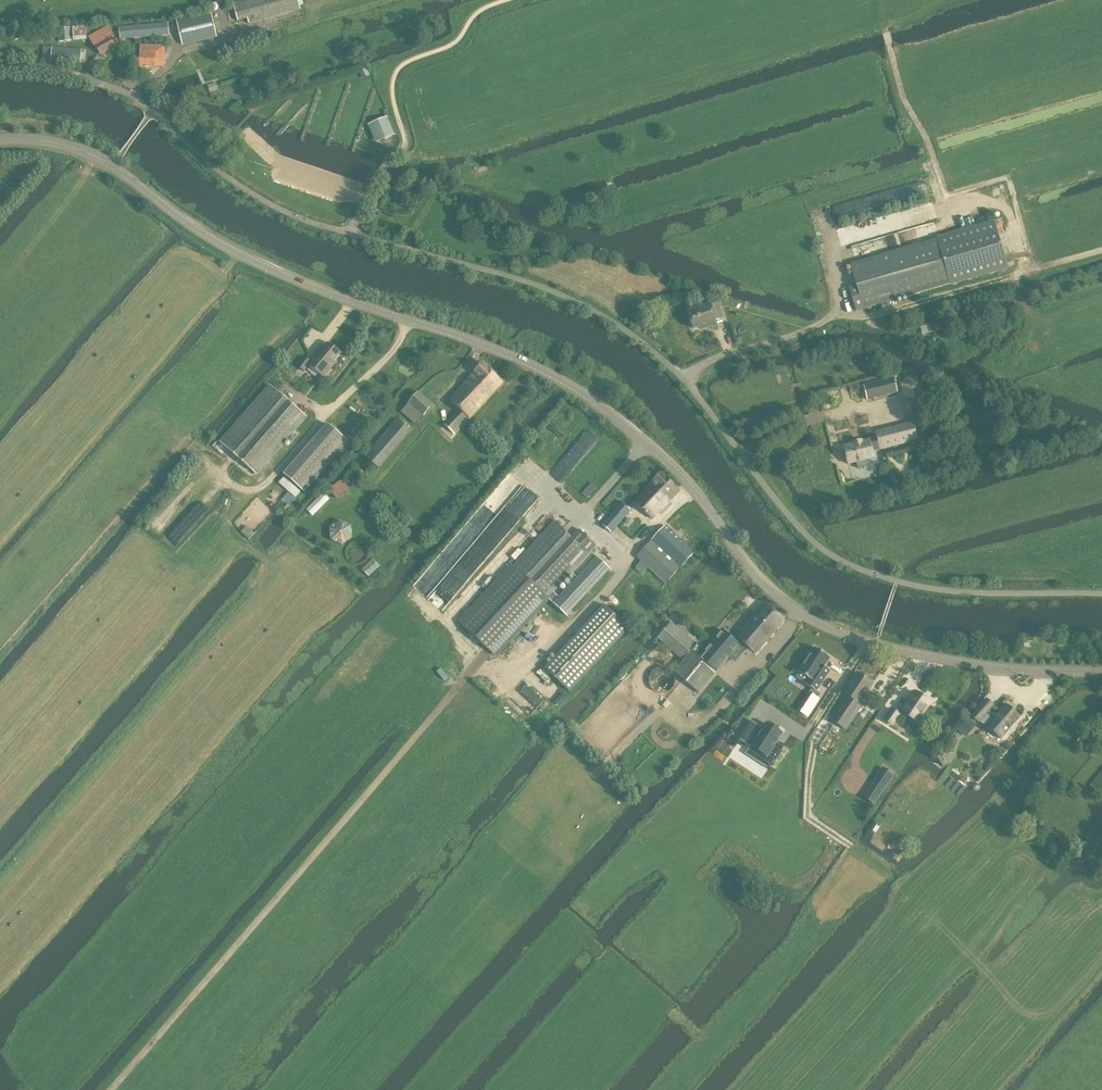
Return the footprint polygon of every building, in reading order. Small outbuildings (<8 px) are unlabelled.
[(298,0),(245,0),(233,3),(238,21),(248,18),(249,23),(300,9),(298,0)] [(211,13),(177,21),(182,44),(217,36),(211,13)] [(119,27),(120,39),(170,34),(169,23),(119,27)] [(96,45),(101,54),(114,46),(119,43),(116,38),(112,41),(110,37),(113,35),(108,26),(88,37),(94,47),(96,45)] [(72,40),(72,27),(59,27),(59,40),(72,40)] [(87,40),(87,27),(73,27),(73,40),(87,40)] [(156,66),(162,66),(164,66),(164,46),(141,45),(140,68),(156,69),(156,66)] [(81,50),(52,47),(51,60),(80,63),(81,50)] [(368,68),(359,72),(362,78),(371,75),(368,68)] [(386,117),(374,122),(382,141),(396,134),(386,110),(383,111),(386,117)] [(851,264),(864,309),(951,284),(938,239),(851,264)] [(717,302),(689,311),(689,312),(694,330),(708,326),(709,328),(717,326),(716,321),(723,319),(718,304),(717,302)] [(951,317),(942,319),(945,328),(953,326),(951,317)] [(926,323),(928,332),(945,328),(942,319),(926,323)] [(319,350),(313,357),(316,360),(310,367),(324,378),(335,364),(333,362),(341,353),(328,343),(321,351),(319,350)] [(298,367),(304,371),(311,362),(305,358),(298,367)] [(461,408),(446,424),(455,434),(487,400),(504,383),(484,364),(464,385),(451,398),(461,408)] [(910,375),(900,384),(903,397),(916,401),(926,392),(923,379),(910,375)] [(868,400),(897,393),(894,378),(864,386),(868,400)] [(256,473),(282,443),(305,416),(271,386),(221,443),(256,473)] [(402,411),(416,424),(420,419),(432,405),(418,392),(402,411)] [(397,419),(364,456),(378,468),(411,431),(397,419)] [(854,444),(844,447),(849,464),(857,462),(859,469),(868,467),(866,460),(875,458),(872,448),(879,446),(906,439),(906,442),(917,439),(913,423),(876,433),(878,439),(870,441),(870,440),(862,442),(862,441),(853,443),(854,444)] [(328,424),(299,457),(284,474),(304,491),(348,441),(328,424)] [(669,502),(679,491),(662,473),(635,502),(653,519),(669,502)] [(603,525),(611,532),(631,510),(623,503),(603,525)] [(458,621),(497,656),(556,590),(576,607),(612,566),(593,550),(596,546),(579,530),(571,539),(554,523),(514,566),(511,564),(458,621)] [(666,583),(680,569),(694,554),(665,527),(637,556),(641,561),(636,567),(636,569),(642,574),(648,567),(666,583)] [(671,623),(657,638),(672,651),(683,660),(675,668),(673,671),(698,693),(700,690),(716,672),(740,645),(740,646),(742,643),(755,654),(785,620),(765,604),(734,640),(723,631),(705,652),(671,623)] [(604,605),(545,669),(569,691),(628,628),(604,605)] [(815,648),(799,672),(809,679),(806,684),(817,691),(826,677),(820,673),(830,658),(815,648)] [(831,720),(846,730),(862,706),(859,704),(873,683),(858,673),(844,694),(847,696),(831,720)] [(901,711),(916,721),(929,702),(916,693),(910,702),(908,700),(901,711)] [(1006,705),(997,714),(991,709),(994,706),(987,700),(972,716),(979,722),(986,714),(992,720),(987,727),(1001,739),(1020,717),(1006,705)] [(885,721),(892,725),(899,714),(892,710),(885,721)] [(751,721),(739,740),(750,746),(746,754),(768,768),(784,744),(778,740),(782,733),(766,723),(762,729),(751,721)] [(1080,737),(1077,746),(1089,750),(1093,741),(1080,737)] [(882,767),(862,797),(874,805),(895,775),(882,767)] [(1091,786),(1101,795),(1101,773),(1091,786)]
